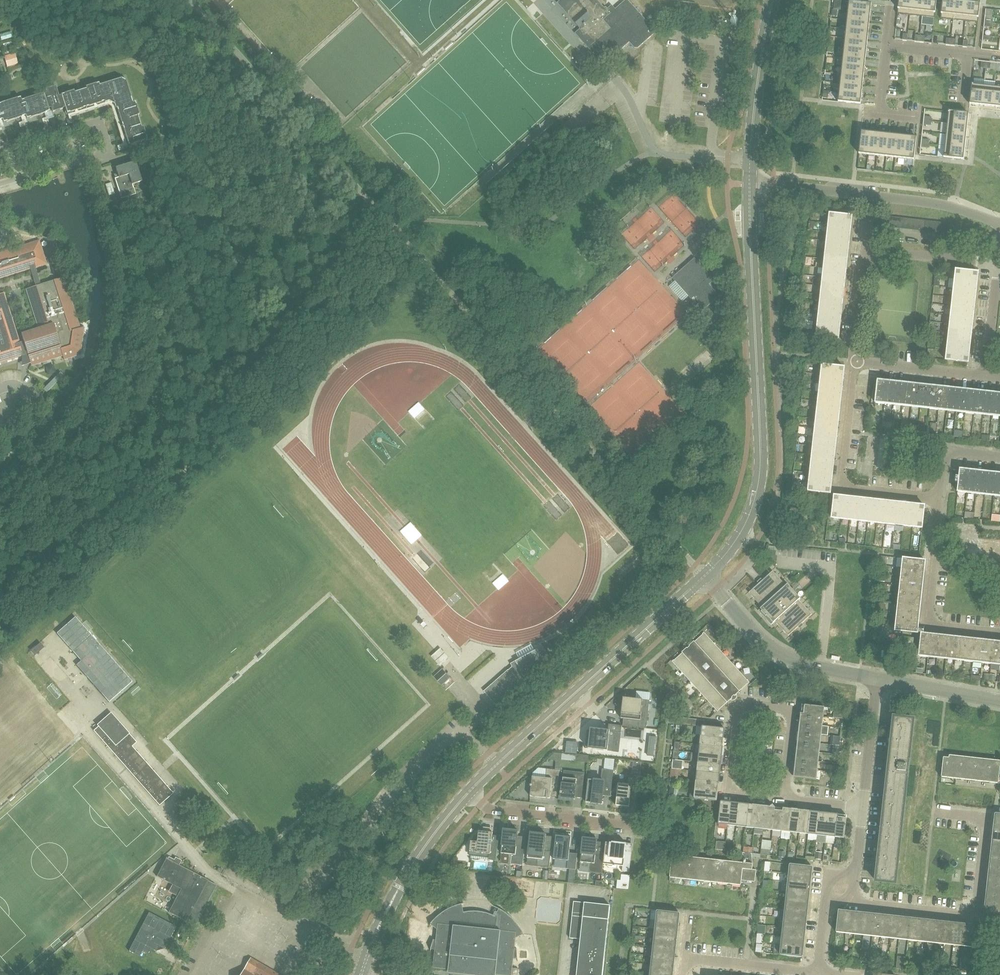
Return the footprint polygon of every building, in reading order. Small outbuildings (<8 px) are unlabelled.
[(604,8),(597,0),(570,0),(567,3),(566,11),(585,33),(582,36),(581,39),(588,47),(591,47),(592,46),(607,63),(630,42),(635,48),(638,48),(657,32),(629,0),(626,0),(612,13),(606,7),(604,8)] [(834,9),(838,10),(844,10),(845,1),(835,0),(834,9)] [(897,14),(910,15),(912,0),(899,0),(897,14)] [(910,15),(922,17),(924,0),(912,0),(910,15)] [(937,0),(924,0),(922,17),(935,18),(937,0)] [(955,2),(955,1),(947,0),(943,0),(941,19),(953,20),(955,2)] [(968,2),(955,1),(955,2),(953,20),(966,21),(968,3),(968,2)] [(848,11),(849,11),(871,14),(872,4),(850,2),(849,2),(848,11)] [(980,4),(968,2),(968,3),(966,21),(978,23),(980,4)] [(849,11),(848,11),(847,20),(848,20),(870,23),(871,14),(849,11)] [(847,29),(869,32),(870,23),(848,20),(847,20),(846,29),(847,29)] [(847,29),(846,29),(845,38),(846,38),(868,41),(869,32),(847,29)] [(14,36),(12,30),(0,33),(2,40),(14,36)] [(845,47),(867,50),(868,41),(846,38),(845,38),(844,47),(845,47)] [(843,56),(844,56),(866,59),(867,50),(845,47),(844,47),(843,56)] [(18,63),(15,53),(5,55),(7,65),(18,63)] [(844,56),(843,56),(842,65),(843,66),(865,68),(866,59),(844,56)] [(842,75),(864,77),(865,68),(843,66),(842,65),(841,74),(842,75)] [(842,75),(841,74),(840,84),(841,84),(863,86),(864,77),(842,75)] [(44,93),(21,100),(20,97),(0,104),(0,120),(2,120),(3,123),(26,116),(27,119),(44,113),(44,112),(49,111),(49,109),(51,108),(52,112),(63,109),(63,108),(65,108),(67,113),(104,102),(105,105),(109,104),(112,105),(113,109),(117,108),(129,145),(147,139),(143,127),(139,114),(135,102),(133,102),(125,77),(100,85),(99,83),(86,87),(88,93),(76,97),(74,91),(61,95),(59,96),(56,86),(45,89),(46,93),(44,94),(44,93)] [(863,86),(841,84),(840,84),(839,93),(840,93),(862,95),(863,86)] [(982,105),(984,86),(972,84),(970,104),(982,106),(982,105)] [(995,87),(984,86),(982,105),(982,106),(993,107),(993,106),(995,87)] [(840,93),(839,93),(838,102),(839,102),(861,105),(862,95),(840,93)] [(969,114),(968,113),(949,111),(947,123),(967,125),(969,114)] [(967,125),(947,123),(946,135),(966,137),(967,125)] [(859,154),(869,155),(869,154),(871,133),(861,131),(859,153),(859,154)] [(869,154),(869,155),(878,156),(878,155),(880,134),(871,133),(869,154)] [(878,156),(887,157),(887,156),(889,134),(880,134),(878,155),(878,156)] [(889,134),(887,156),(887,157),(896,158),(896,157),(898,135),(889,134)] [(907,136),(898,135),(896,157),(896,158),(905,159),(905,158),(907,136)] [(945,146),(964,148),(965,148),(966,137),(946,135),(945,146)] [(917,137),(907,136),(905,158),(905,159),(914,160),(914,159),(917,137)] [(964,160),(965,148),(964,148),(945,146),(944,158),(963,160),(964,160)] [(140,182),(134,162),(114,168),(117,178),(113,179),(118,193),(132,189),(131,185),(140,182)] [(112,183),(106,185),(109,196),(115,194),(112,183)] [(111,200),(112,206),(118,205),(118,204),(123,203),(121,198),(115,194),(109,196),(111,200)] [(831,214),(830,224),(850,226),(851,216),(831,214)] [(829,233),(849,235),(850,226),(830,224),(829,233)] [(829,233),(828,242),(848,244),(849,235),(829,233)] [(30,268),(35,267),(46,263),(39,241),(0,253),(0,278),(30,268)] [(827,251),(847,253),(848,244),(828,242),(827,251)] [(827,251),(826,260),(846,262),(847,253),(827,251)] [(692,293),(706,308),(720,296),(709,284),(714,279),(695,258),(688,265),(691,268),(685,271),(682,274),(680,279),(681,284),(684,288),(688,291),(692,293)] [(845,271),(846,262),(826,260),(825,269),(845,271)] [(63,273),(60,264),(52,267),(55,275),(63,273)] [(825,269),(824,278),(844,280),(845,271),(825,269)] [(977,272),(957,270),(956,279),(976,281),(977,272)] [(22,355),(24,360),(29,358),(31,363),(31,365),(63,355),(64,359),(80,354),(84,326),(80,328),(76,329),(75,325),(79,324),(63,277),(41,284),(36,286),(26,289),(39,329),(21,334),(24,341),(22,341),(19,342),(3,293),(0,294),(0,362),(22,355)] [(824,278),(823,286),(843,289),(844,280),(824,278)] [(975,290),(976,281),(956,279),(955,288),(975,290)] [(842,298),(843,289),(823,286),(822,295),(842,298)] [(974,299),(975,290),(955,288),(954,297),(974,299)] [(822,295),(821,304),(841,307),(842,298),(822,295)] [(954,297),(953,306),(973,308),(974,299),(954,297)] [(821,304),(821,313),(840,315),(841,307),(821,304)] [(972,317),(973,308),(953,306),(952,315),(972,317)] [(839,324),(840,315),(821,313),(820,322),(839,324)] [(971,326),(972,317),(952,315),(951,324),(971,326)] [(820,322),(819,331),(838,333),(839,324),(820,322)] [(950,333),(970,335),(971,326),(951,324),(950,333)] [(838,342),(838,333),(819,331),(818,340),(838,342)] [(969,344),(970,335),(950,333),(949,342),(969,344)] [(968,353),(969,344),(949,342),(948,351),(968,353)] [(947,360),(967,362),(968,353),(948,351),(947,360)] [(56,372),(54,364),(46,366),(47,370),(48,374),(56,372)] [(823,374),(843,376),(844,367),(824,365),(823,374)] [(823,374),(822,383),(842,385),(843,376),(823,374)] [(878,381),(876,401),(885,402),(887,382),(878,381)] [(896,383),(887,382),(885,402),(894,403),(896,383)] [(821,392),(841,394),(842,385),(822,383),(821,392)] [(903,404),(905,384),(896,383),(894,403),(903,404)] [(914,385),(905,384),(903,404),(912,405),(914,385)] [(923,386),(914,385),(912,405),(921,406),(923,386)] [(923,386),(921,406),(930,407),(932,387),(923,386)] [(941,388),(932,387),(930,407),(939,408),(941,388)] [(950,389),(941,388),(939,408),(948,409),(950,389)] [(959,390),(950,389),(948,409),(957,410),(959,390)] [(957,410),(966,411),(968,391),(959,390),(957,410)] [(977,392),(968,391),(966,411),(975,412),(977,392)] [(821,392),(820,401),(840,403),(841,394),(821,392)] [(986,393),(977,392),(975,412),(984,413),(986,393)] [(986,393),(984,413),(993,414),(995,394),(986,393)] [(820,401),(819,410),(839,412),(840,403),(820,401)] [(838,421),(839,412),(819,410),(818,419),(838,421)] [(818,419),(817,428),(837,430),(838,421),(818,419)] [(836,439),(837,430),(817,428),(816,437),(836,439)] [(816,437),(815,446),(835,448),(836,439),(816,437)] [(815,446),(814,455),(834,457),(835,448),(815,446)] [(813,464),(833,466),(834,457),(814,455),(813,464)] [(813,464),(812,473),(832,475),(833,466),(813,464)] [(958,490),(967,491),(969,471),(960,470),(958,490)] [(967,491),(976,492),(978,472),(969,471),(967,491)] [(987,473),(978,472),(976,492),(985,493),(987,473)] [(812,473),(811,482),(831,484),(832,475),(812,473)] [(985,493),(994,494),(996,474),(987,473),(985,493)] [(831,484),(811,482),(810,491),(830,493),(831,484)] [(832,517),(841,518),(843,497),(834,497),(833,511),(832,517)] [(841,518),(850,519),(852,498),(843,497),(841,518)] [(859,520),(861,499),(852,498),(850,519),(859,520)] [(859,520),(868,521),(870,500),(861,499),(859,520)] [(879,501),(870,500),(868,521),(877,522),(879,501)] [(877,522),(886,523),(889,502),(879,501),(877,522)] [(898,503),(889,502),(886,523),(895,524),(898,503)] [(895,524),(904,525),(907,504),(898,503),(895,524)] [(904,525),(913,526),(916,505),(907,504),(904,525)] [(916,505),(913,526),(922,527),(925,506),(916,505)] [(903,567),(923,569),(924,560),(904,558),(903,567)] [(922,578),(923,569),(903,567),(902,576),(922,578)] [(788,636),(791,633),(798,627),(800,628),(804,625),(802,623),(812,614),(799,600),(801,598),(796,593),(797,592),(795,590),(794,588),(793,589),(788,584),(786,585),(773,571),(763,580),(761,578),(758,582),(759,583),(749,593),(762,607),(761,609),(763,611),(762,612),(766,616),(767,616),(774,623),(775,621),(788,636)] [(921,587),(922,578),(902,576),(901,585),(921,587)] [(901,585),(900,594),(920,596),(921,587),(901,585)] [(919,605),(920,596),(900,594),(899,603),(919,605)] [(876,610),(880,610),(885,611),(886,604),(877,603),(876,610)] [(918,614),(919,605),(899,603),(898,612),(918,614)] [(918,614),(898,612),(897,621),(917,624),(918,614)] [(76,665),(109,702),(132,682),(75,617),(57,633),(81,661),(76,665)] [(916,633),(917,624),(897,621),(896,630),(899,631),(898,634),(900,634),(905,634),(906,631),(916,633)] [(718,711),(724,705),(732,698),(732,699),(733,698),(732,698),(735,696),(736,696),(735,695),(749,683),(704,633),(692,644),(691,643),(690,643),(689,642),(688,642),(687,642),(686,643),(685,643),(685,644),(684,645),(684,646),(684,647),(684,648),(684,649),(685,649),(685,650),(673,661),(718,711)] [(919,655),(928,656),(931,636),(921,635),(919,655)] [(940,636),(931,636),(928,656),(937,657),(940,636)] [(940,636),(937,657),(946,657),(949,637),(940,636)] [(957,638),(949,637),(946,657),(955,658),(957,638)] [(957,638),(955,658),(964,659),(966,639),(957,638)] [(975,640),(966,639),(964,659),(973,660),(975,640)] [(975,640),(973,660),(982,661),(984,641),(975,640)] [(993,642),(984,641),(982,661),(991,662),(993,642)] [(993,642),(991,662),(999,663),(999,643),(993,642)] [(441,648),(432,656),(440,666),(449,658),(441,648)] [(508,670),(484,691),(500,709),(527,685),(526,683),(528,682),(524,676),(546,664),(541,656),(538,649),(533,652),(533,651),(533,652),(529,654),(528,654),(529,654),(525,656),(524,656),(521,658),(520,659),(516,661),(511,664),(515,671),(512,674),(508,670)] [(547,652),(541,656),(546,664),(552,661),(547,652)] [(438,681),(446,690),(455,682),(447,673),(438,681)] [(623,699),(620,699),(619,709),(622,710),(621,718),(624,719),(623,726),(647,728),(650,701),(623,698),(623,699)] [(805,715),(822,716),(823,707),(803,705),(803,706),(806,706),(806,708),(803,708),(803,715),(805,715)] [(113,754),(132,737),(111,713),(97,725),(98,727),(93,731),(113,754)] [(821,725),(822,716),(805,715),(805,717),(802,717),(801,723),(821,725)] [(694,725),(704,726),(705,720),(678,717),(678,723),(694,725)] [(913,719),(894,717),(891,750),(910,752),(913,719)] [(821,734),(821,725),(801,723),(800,732),(821,734)] [(587,735),(585,748),(619,752),(619,751),(613,751),(615,732),(621,733),(622,725),(609,724),(608,730),(591,728),(590,735),(587,735)] [(704,727),(703,736),(723,738),(724,729),(724,728),(704,726),(704,727)] [(820,743),(821,734),(800,732),(799,741),(820,743)] [(723,738),(703,736),(702,744),(722,747),(723,738)] [(137,742),(132,737),(113,754),(159,806),(173,793),(132,746),(137,742)] [(798,750),(819,752),(820,743),(799,741),(798,750)] [(702,744),(701,753),(721,756),(722,747),(702,744)] [(818,761),(819,752),(798,750),(797,759),(818,761)] [(906,786),(910,752),(891,750),(887,783),(906,786)] [(720,765),(721,756),(701,753),(700,762),(720,765)] [(944,757),(941,777),(999,783),(999,778),(999,763),(944,757)] [(796,768),(817,770),(818,761),(797,759),(796,768)] [(700,762),(699,771),(719,773),(720,765),(700,762)] [(816,780),(817,770),(796,768),(795,777),(816,780)] [(558,787),(560,770),(547,769),(546,778),(533,776),(532,785),(531,784),(531,786),(532,786),(530,796),(550,798),(552,786),(558,787)] [(611,797),(614,770),(602,769),(601,781),(589,779),(586,802),(602,804),(603,796),(611,797)] [(718,783),(719,773),(699,771),(698,780),(718,783)] [(575,799),(576,787),(583,788),(585,773),(574,772),(573,779),(563,778),(562,792),(561,792),(561,793),(560,792),(559,799),(574,801),(574,799),(575,799)] [(628,807),(630,807),(632,790),(639,791),(640,778),(628,777),(627,783),(619,782),(619,785),(617,784),(616,792),(618,793),(616,806),(621,806),(621,808),(628,809),(628,807)] [(698,780),(697,789),(717,791),(718,783),(698,780)] [(903,818),(906,786),(887,783),(884,816),(903,818)] [(716,801),(717,791),(697,789),(696,799),(716,801)] [(719,823),(728,824),(730,804),(721,803),(719,823)] [(730,804),(728,824),(737,825),(740,805),(730,804)] [(737,825),(745,826),(747,806),(740,805),(737,825)] [(745,826),(755,827),(757,807),(747,806),(745,826)] [(757,807),(755,827),(764,828),(767,808),(757,807)] [(764,828),(773,829),(775,809),(767,808),(764,828)] [(773,829),(782,830),(785,810),(775,809),(773,829)] [(791,831),(793,811),(785,810),(782,830),(791,831)] [(791,831),(800,832),(802,812),(793,811),(791,831)] [(800,832),(809,833),(811,813),(802,812),(800,832)] [(809,833),(818,834),(820,814),(811,813),(809,833)] [(827,835),(829,815),(820,814),(818,834),(827,835)] [(827,835),(836,836),(838,816),(829,815),(827,835)] [(848,817),(838,816),(836,836),(845,837),(848,817)] [(880,850),(899,852),(903,818),(884,816),(880,850)] [(471,841),(470,851),(477,852),(482,853),(482,854),(484,854),(484,853),(490,854),(489,858),(489,860),(496,861),(499,836),(493,835),(493,832),(492,832),(493,830),(489,829),(490,828),(484,827),(483,831),(479,831),(478,842),(471,841)] [(525,847),(517,846),(519,831),(516,831),(516,829),(507,828),(507,830),(504,829),(501,853),(511,854),(510,864),(523,866),(525,847)] [(545,850),(546,834),(543,834),(543,832),(534,831),(534,833),(531,832),(528,858),(538,859),(537,866),(549,868),(551,851),(545,850)] [(571,837),(556,835),(554,859),(568,861),(567,869),(576,870),(578,854),(570,853),(571,837)] [(602,873),(604,864),(604,856),(596,855),(597,840),(596,840),(597,838),(585,836),(585,838),(584,838),(581,862),(590,863),(589,872),(602,873)] [(604,864),(608,865),(614,865),(614,866),(615,866),(615,865),(623,866),(622,871),(630,872),(632,852),(626,851),(627,843),(617,842),(612,841),(612,843),(606,842),(604,856),(604,864)] [(992,858),(999,859),(999,850),(993,849),(992,858)] [(897,878),(899,852),(880,850),(877,881),(896,883),(897,878)] [(747,863),(747,859),(744,859),(744,863),(673,855),(670,878),(684,879),(741,885),(742,880),(755,881),(757,869),(752,869),(753,863),(747,863)] [(992,858),(991,867),(999,868),(999,859),(992,858)] [(157,876),(181,889),(169,912),(195,926),(217,885),(216,885),(216,886),(207,882),(208,881),(166,859),(157,876)] [(791,873),(810,876),(811,867),(792,864),(791,873)] [(990,876),(999,877),(999,868),(991,867),(990,876)] [(809,885),(810,876),(791,873),(790,882),(809,885)] [(989,885),(999,886),(999,877),(990,876),(989,885)] [(789,891),(808,894),(809,885),(790,882),(789,891)] [(989,885),(988,894),(999,895),(999,886),(989,885)] [(808,894),(789,891),(788,901),(807,903),(808,894)] [(987,903),(999,905),(999,895),(988,894),(987,903)] [(611,905),(574,901),(570,938),(581,939),(577,974),(603,974),(611,905)] [(806,912),(807,903),(788,901),(787,910),(806,912)] [(461,904),(457,905),(454,906),(450,908),(447,910),(444,911),(441,914),(438,916),(436,918),(433,921),(431,924),(430,925),(430,926),(431,924),(437,929),(436,940),(434,940),(434,939),(430,951),(431,951),(432,949),(435,950),(433,968),(449,969),(449,971),(483,974),(496,974),(501,974),(512,974),(513,968),(514,959),(517,958),(518,960),(517,949),(515,949),(516,938),(524,934),(524,936),(525,936),(523,932),(521,929),(519,926),(517,923),(515,920),(512,918),(509,915),(507,913),(504,911),(500,909),(497,907),(496,907),(495,907),(499,909),(496,916),(493,915),(489,914),(486,913),(483,912),(480,911),(476,911),(473,911),(470,911),(466,912),(464,912),(462,904),(464,904),(464,903),(461,904)] [(986,912),(999,914),(999,905),(987,903),(986,912)] [(806,912),(787,910),(786,919),(805,921),(806,912)] [(658,911),(658,919),(678,922),(679,913),(658,911)] [(846,932),(848,912),(839,911),(837,931),(846,932)] [(857,913),(848,912),(846,932),(855,933),(857,913)] [(986,912),(985,921),(999,923),(999,914),(986,912)] [(176,927),(149,913),(129,951),(140,956),(143,951),(148,954),(151,948),(156,951),(159,946),(164,949),(176,927)] [(864,934),(866,914),(857,913),(855,933),(864,934)] [(875,915),(866,914),(864,934),(873,935),(875,915)] [(884,916),(875,915),(873,935),(882,936),(884,916)] [(884,916),(882,936),(891,937),(893,917),(884,916)] [(902,918),(893,917),(891,937),(900,938),(902,918)] [(911,919),(902,918),(900,938),(909,939),(911,919)] [(677,931),(678,922),(658,919),(657,928),(677,931)] [(804,930),(805,921),(786,919),(785,928),(804,930)] [(918,940),(920,920),(911,919),(909,939),(918,940)] [(929,921),(920,920),(918,940),(927,941),(929,921)] [(938,922),(929,921),(927,941),(936,942),(938,922)] [(945,943),(947,923),(938,922),(936,942),(945,943)] [(956,924),(947,923),(945,943),(954,944),(956,924)] [(965,925),(956,924),(954,944),(963,945),(965,925)] [(974,926),(965,925),(963,945),(972,946),(974,926)] [(983,926),(974,926),(972,946),(981,946),(983,926)] [(657,928),(656,937),(676,939),(677,931),(657,928)] [(803,939),(804,930),(785,928),(784,937),(803,939)] [(675,948),(676,939),(656,937),(655,946),(675,948)] [(802,948),(803,939),(784,937),(783,946),(802,948)] [(675,948),(655,946),(654,955),(674,957),(675,948)] [(802,948),(783,946),(782,955),(801,957),(802,948)] [(673,966),(674,957),(654,955),(653,964),(673,966)] [(898,955),(897,968),(906,969),(906,968),(906,965),(907,956),(898,955)] [(251,958),(242,974),(281,974),(251,958)] [(653,964),(652,973),(669,974),(672,974),(673,966),(653,964)]
